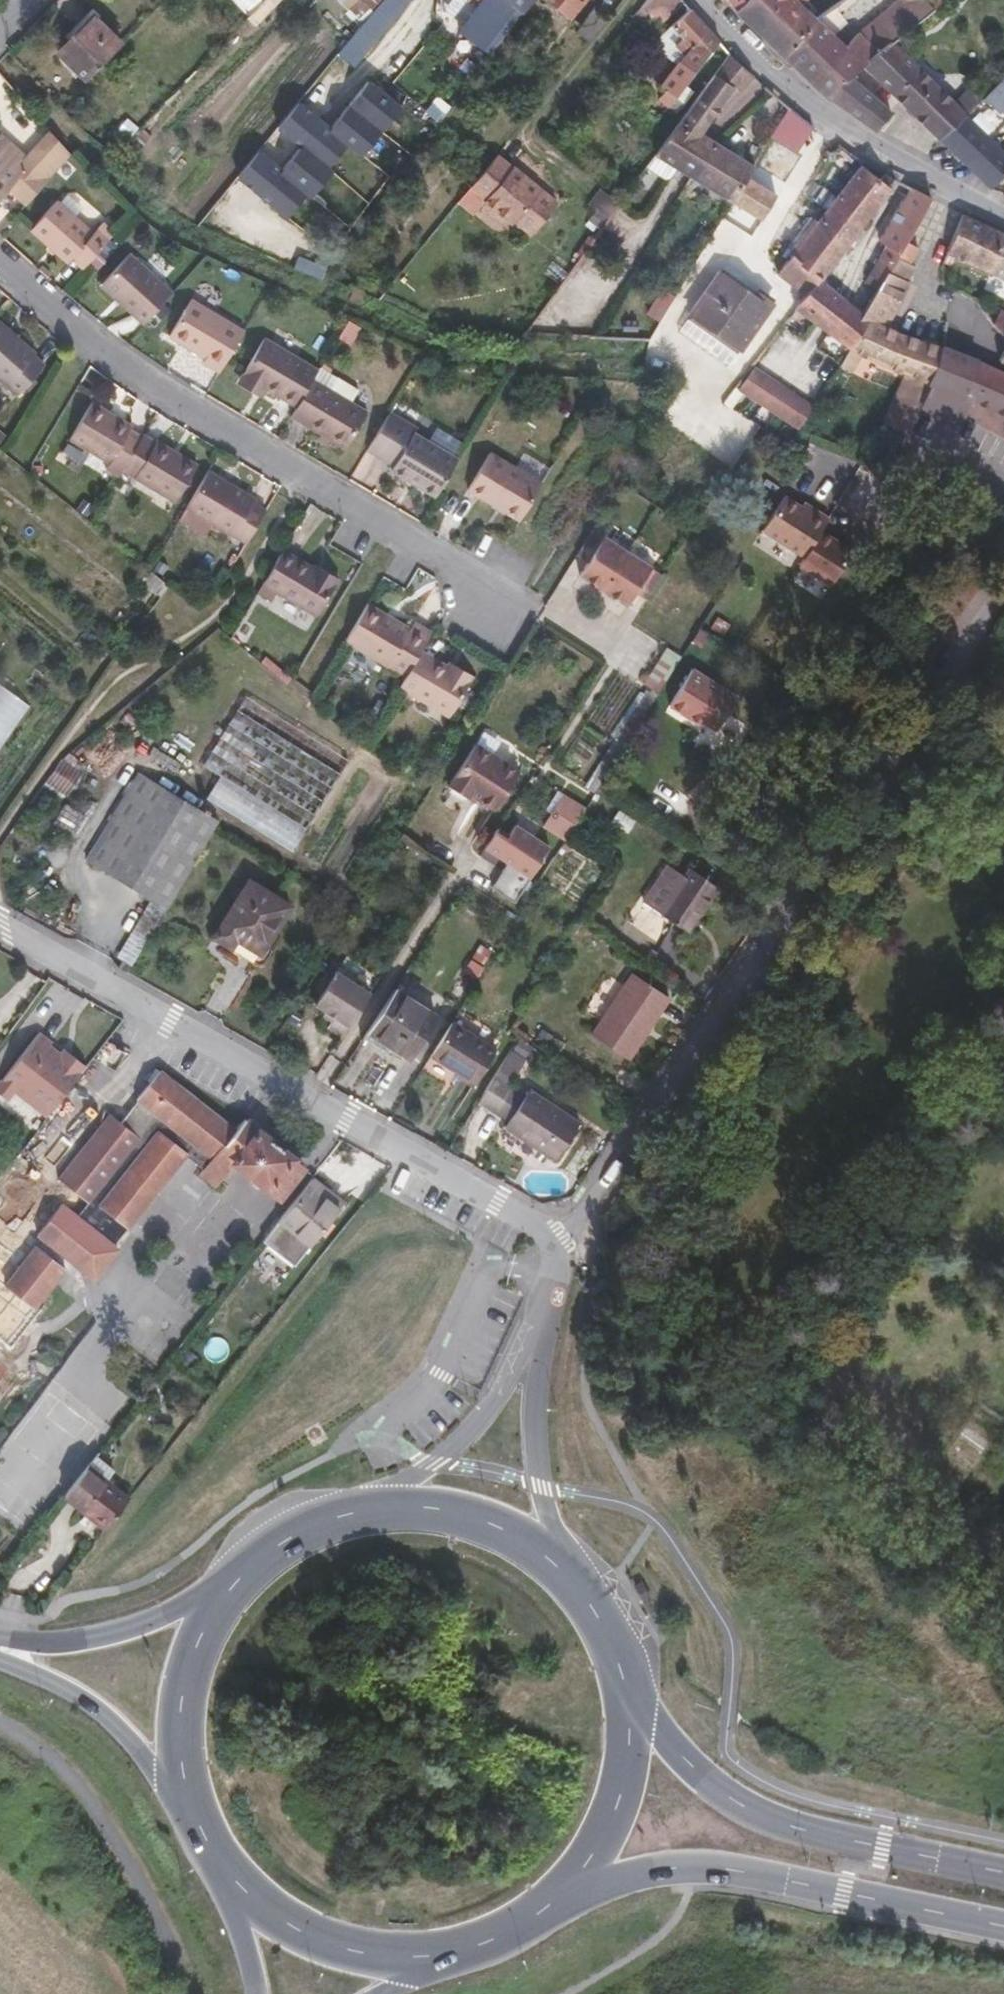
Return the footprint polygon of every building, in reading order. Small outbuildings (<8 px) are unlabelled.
[(252,13),(264,1),(264,0),(239,0),(252,13)] [(374,10),(364,21),(337,54),(354,68),(409,0),(382,0),(374,10)] [(374,10),(362,0),(357,0),(350,7),(364,21),(374,10)] [(374,10),(382,0),(362,0),(374,10)] [(491,54),(521,13),(530,0),(483,0),(459,32),(489,53),(491,54)] [(568,18),(582,0),(545,0),(568,18)] [(682,0),(645,0),(630,17),(638,24),(642,19),(647,24),(654,17),(659,22),(682,1),(682,0)] [(735,11),(746,0),(728,0),(735,11)] [(735,11),(783,56),(817,20),(799,3),(802,0),(746,0),(735,11)] [(834,8),(817,20),(783,56),(826,96),(849,77),(864,64),(870,59),(892,43),(936,9),(928,0),(912,0),(908,3),(906,0),(903,0),(860,32),(846,47),(831,33),(843,22),(834,8)] [(971,12),(977,6),(971,0),(969,0),(964,4),(971,12)] [(677,98),(719,41),(690,9),(664,32),(652,44),(678,65),(661,86),(667,90),(677,98)] [(576,31),(590,41),(606,20),(592,10),(576,31)] [(57,52),(86,80),(120,43),(91,16),(57,52)] [(471,78),(489,53),(459,32),(441,57),(471,78)] [(955,104),(892,43),(870,59),(864,64),(898,98),(906,106),(940,139),(966,115),(955,104)] [(691,176),(712,140),(700,133),(733,88),(737,91),(753,75),(729,53),(655,154),(691,176)] [(337,54),(320,75),(339,91),(357,70),(354,68),(337,54)] [(981,99),(1000,116),(1003,112),(1003,76),(987,94),(981,99)] [(849,77),(826,96),(876,131),(884,121),(891,112),(849,77)] [(974,82),(955,104),(966,115),(973,107),(981,99),(987,94),(974,82)] [(759,97),(760,97),(768,89),(766,87),(759,97)] [(768,89),(760,97),(769,105),(778,97),(768,89)] [(660,99),(670,107),(677,98),(667,90),(660,99)] [(242,178),(286,214),(343,141),(301,107),(242,178)] [(812,126),(791,109),(771,137),(793,153),(812,126)] [(1003,174),(1003,152),(966,115),(940,139),(991,187),(1003,174)] [(143,128),(121,151),(131,160),(152,137),(143,128)] [(49,134),(41,143),(64,164),(73,155),(49,134)] [(0,136),(0,144),(23,164),(28,158),(1,135),(0,136)] [(755,167),(712,140),(691,176),(733,202),(748,177),(755,167)] [(10,190),(27,205),(46,185),(64,164),(41,143),(28,158),(23,164),(0,144),(0,201),(10,190)] [(497,154),(471,184),(487,197),(484,200),(512,223),(514,220),(531,233),(556,203),(497,154)] [(893,178),(864,162),(826,208),(817,220),(848,245),(889,188),(890,187),(889,187),(893,178)] [(748,177),(733,202),(732,203),(761,221),(777,194),(748,177)] [(911,187),(893,178),(889,187),(890,187),(889,188),(905,197),(911,187)] [(932,198),(911,187),(905,197),(893,217),(879,241),(886,245),(873,263),(884,270),(889,273),(907,241),(932,198)] [(72,259),(83,269),(110,240),(98,229),(93,234),(57,202),(32,230),(69,263),(72,259)] [(963,214),(947,253),(1003,279),(1003,233),(963,214)] [(848,245),(817,220),(792,254),(792,255),(778,273),(777,274),(804,295),(815,281),(817,283),(820,279),(848,245)] [(110,240),(115,234),(103,223),(98,229),(110,240)] [(851,349),(841,365),(852,371),(862,354),(894,369),(915,377),(928,383),(942,347),(939,346),(900,333),(886,327),(909,282),(908,281),(916,267),(910,263),(918,247),(907,241),(889,273),(884,270),(859,311),(870,320),(851,349)] [(101,286),(144,325),(173,293),(130,254),(101,286)] [(728,260),(719,272),(753,296),(756,291),(762,283),(728,260)] [(884,270),(873,263),(864,279),(874,285),(884,270)] [(771,304),(791,317),(797,309),(795,307),(804,295),(777,274),(778,273),(773,270),(758,293),(772,302),(771,304)] [(741,348),(771,304),(772,302),(758,293),(756,291),(753,296),(719,272),(691,314),(741,348)] [(859,311),(820,279),(817,283),(815,281),(804,295),(795,307),(797,309),(851,349),(870,320),(859,311)] [(203,363),(220,373),(244,332),(191,301),(170,337),(206,359),(203,363)] [(993,324),(1003,338),(1003,314),(1000,310),(993,324)] [(741,348),(691,314),(679,332),(729,366),(741,348)] [(0,319),(0,379),(19,396),(45,367),(33,356),(37,352),(0,319)] [(313,380),(319,370),(265,338),(241,378),(264,392),(267,388),(297,406),(313,380)] [(942,347),(928,383),(931,384),(921,405),(963,423),(972,400),(1003,414),(1003,372),(983,363),(942,347)] [(816,407),(754,366),(737,388),(802,431),(816,407)] [(897,417),(913,424),(921,405),(931,384),(928,383),(915,377),(897,417)] [(297,406),(292,416),(345,448),(367,412),(313,380),(297,406)] [(70,439),(122,471),(142,437),(131,430),(132,427),(92,402),(70,439)] [(437,495),(457,461),(412,435),(417,426),(391,410),(368,448),(395,464),(392,468),(437,495)] [(155,442),(143,435),(142,437),(122,471),(175,502),(197,465),(156,441),(155,442)] [(520,519),(540,485),(490,454),(469,489),(520,519)] [(247,543),(266,511),(253,504),(255,500),(208,472),(187,508),(247,543)] [(808,499),(790,487),(766,524),(809,551),(827,523),(835,510),(819,500),(817,504),(808,499)] [(810,494),(808,499),(817,504),(819,500),(810,494)] [(858,542),(827,523),(809,551),(803,559),(835,579),(858,542)] [(605,533),(581,572),(628,601),(652,562),(605,533)] [(314,571),(282,552),(259,590),(273,599),(278,591),(318,614),(339,579),(323,569),(320,574),(314,571)] [(320,574),(323,569),(317,566),(314,571),(320,574)] [(169,586),(152,572),(141,585),(160,598),(169,586)] [(421,651),(431,633),(413,622),(409,629),(367,604),(345,641),(388,666),(388,665),(406,676),(421,651)] [(406,676),(399,687),(449,717),(473,676),(456,666),(453,670),(447,666),(421,651),(406,676)] [(692,669),(669,705),(701,725),(692,739),(728,762),(750,727),(727,713),(737,697),(692,669)] [(245,696),(203,765),(221,776),(206,798),(293,852),(349,761),(245,696)] [(519,770),(475,743),(448,785),(467,797),(470,792),(476,796),(476,797),(495,808),(519,770)] [(151,898),(166,907),(217,820),(139,773),(87,860),(151,898)] [(476,796),(470,792),(467,797),(473,801),(476,797),(476,796)] [(584,808),(562,795),(543,826),(565,839),(584,808)] [(612,822),(628,832),(636,821),(620,810),(612,822)] [(520,894),(549,849),(515,827),(507,838),(497,831),(485,849),(507,863),(491,888),(513,903),(519,894),(520,894)] [(688,931),(718,887),(691,868),(686,876),(669,865),(644,902),(688,931)] [(213,937),(231,948),(236,940),(260,954),(291,905),(249,880),(213,937)] [(116,957),(122,960),(130,965),(131,966),(166,907),(151,898),(116,957)] [(118,967),(126,972),(130,965),(122,960),(118,967)] [(342,1035),(369,993),(335,971),(314,1003),(326,1011),(334,1016),(332,1020),(328,1026),(342,1035)] [(592,1035),(628,1059),(670,997),(633,973),(592,1035)] [(395,989),(367,1031),(390,1046),(409,1058),(436,1016),(395,989)] [(334,1016),(326,1011),(323,1015),(332,1020),(334,1016)] [(451,1022),(431,1054),(458,1072),(476,1083),(497,1050),(451,1022)] [(390,1046),(367,1031),(362,1038),(385,1053),(390,1046)] [(37,1033),(0,1081),(0,1095),(6,1100),(13,1091),(46,1116),(85,1065),(71,1055),(67,1060),(59,1054),(48,1045),(50,1043),(37,1033)] [(63,1049),(59,1054),(67,1060),(71,1055),(63,1049)] [(204,1167),(233,1129),(160,1071),(138,1100),(121,1123),(109,1114),(59,1179),(89,1203),(78,1217),(61,1203),(37,1234),(42,1239),(5,1285),(34,1308),(64,1270),(60,1267),(67,1258),(50,1245),(74,1214),(113,1245),(187,1155),(204,1167)] [(476,1083),(458,1072),(455,1077),(473,1088),(476,1083)] [(526,1094),(495,1074),(478,1101),(507,1121),(504,1126),(555,1160),(580,1124),(529,1090),(526,1094)] [(237,1132),(233,1129),(204,1167),(199,1173),(217,1187),(235,1163),(280,1199),(304,1168),(295,1161),(296,1158),(246,1120),(237,1132)] [(325,1187),(313,1178),(279,1221),(311,1246),(340,1209),(320,1194),(325,1187)] [(345,1203),(325,1187),(320,1194),(340,1209),(345,1203)] [(5,1285),(42,1239),(37,1234),(61,1203),(51,1195),(0,1260),(0,1281),(5,1285)] [(120,1250),(113,1245),(74,1214),(50,1245),(67,1258),(96,1281),(120,1250)] [(105,1529),(130,1499),(105,1480),(113,1470),(95,1456),(88,1466),(66,1493),(95,1516),(92,1519),(105,1529)] [(66,1493),(64,1497),(92,1519),(95,1516),(66,1493)] [(0,1533),(0,1558),(16,1537),(4,1528),(0,1533)]
